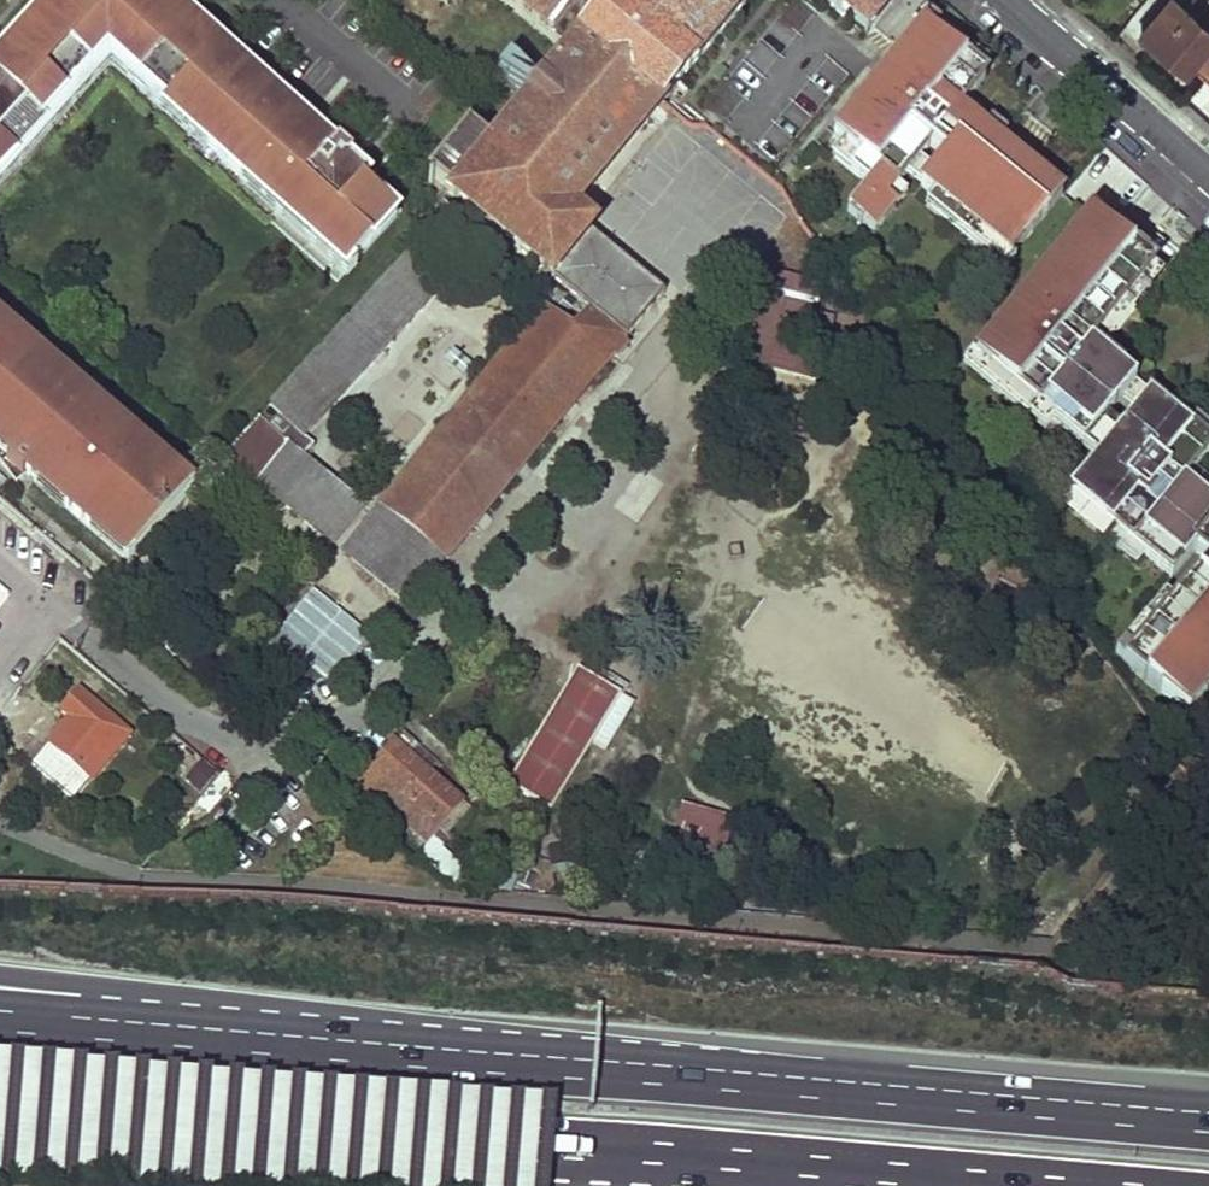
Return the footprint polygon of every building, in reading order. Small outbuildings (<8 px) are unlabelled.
[(336,286),(400,217),(346,168),(351,163),(337,150),(332,155),(314,139),(161,0),(55,0),(54,1),(0,60),(0,170),(9,160),(15,164),(46,131),(40,126),(105,53),(206,144),(201,150),(242,186),(247,181),(280,211),(268,225),(336,286)] [(458,0),(437,0),(450,10),(458,0)] [(589,0),(497,0),(552,45),(589,0)] [(552,45),(574,62),(586,48),(624,0),(589,0),(552,45)] [(657,109),(749,0),(624,0),(586,48),(657,109)] [(866,36),(872,29),(895,0),(822,0),(866,36)] [(1204,19),(1183,0),(1168,0),(1143,29),(1185,67),(1189,62),(1205,75),(1208,70),(1208,13),(1204,19)] [(953,59),(915,28),(898,49),(827,133),(875,172),(848,211),(876,235),(915,189),(1005,257),(1058,193),(955,111),(984,75),(964,59),(953,59)] [(346,552),(409,603),(544,441),(539,437),(594,373),(597,375),(665,294),(571,215),(657,109),(586,48),(574,62),(498,156),(473,138),(423,199),(441,215),(453,201),(550,280),(539,292),(563,314),(575,301),(600,321),(580,343),(542,312),(346,552)] [(326,127),(314,139),(332,155),(337,150),(351,163),(358,156),(326,127)] [(1089,221),(974,361),(1037,413),(1045,403),(1103,451),(1096,461),(1067,495),(1142,557),(1170,580),(1193,552),(1207,564),(1174,604),(1123,665),(1187,718),(1208,691),(1208,505),(1183,483),(1190,474),(1208,451),(1208,448),(1148,397),(1135,412),(1119,431),(1105,420),(1121,401),(1134,386),(1089,349),(1124,308),(1152,272),(1089,221)] [(454,259),(418,229),(270,404),(217,468),(243,490),(255,476),(260,480),(290,444),(306,457),(318,443),(307,434),(454,259)] [(755,282),(809,294),(811,286),(757,274),(755,282)] [(751,299),(805,311),(809,294),(755,282),(751,299)] [(792,368),(815,373),(828,316),(805,311),(751,299),(741,336),(769,342),(764,361),(792,368)] [(1133,315),(1124,308),(1095,343),(1104,351),(1133,315)] [(192,491),(0,321),(0,460),(20,477),(23,473),(129,567),(192,491)] [(1044,433),(1051,424),(1037,413),(974,361),(970,357),(962,367),(1044,433)] [(1135,412),(1148,397),(1134,386),(1121,401),(1135,412)] [(1096,461),(1103,451),(1045,403),(1037,413),(1051,424),(1096,461)] [(306,457),(290,444),(260,480),(338,544),(368,507),(306,457)] [(1183,483),(1208,505),(1208,490),(1190,474),(1183,483)] [(1135,566),(1142,557),(1067,495),(1064,492),(1056,501),(1135,566)] [(315,590),(276,639),(325,683),(369,632),(315,590)] [(1114,658),(1123,665),(1174,604),(1164,597),(1114,658)] [(604,684),(609,675),(586,660),(580,669),(604,684)] [(604,684),(580,669),(518,771),(509,785),(553,810),(559,800),(594,742),(605,749),(633,702),(622,695),(628,686),(609,675),(604,684)] [(130,736),(79,694),(63,713),(71,720),(50,744),(32,766),(67,794),(69,796),(75,800),(92,780),(130,736)] [(360,787),(430,845),(466,802),(397,744),(360,787)] [(201,792),(216,771),(199,758),(184,779),(201,792)] [(737,821),(681,805),(670,849),(725,864),(737,821)] [(499,865),(488,893),(508,895),(515,887),(521,874),(499,865)]
